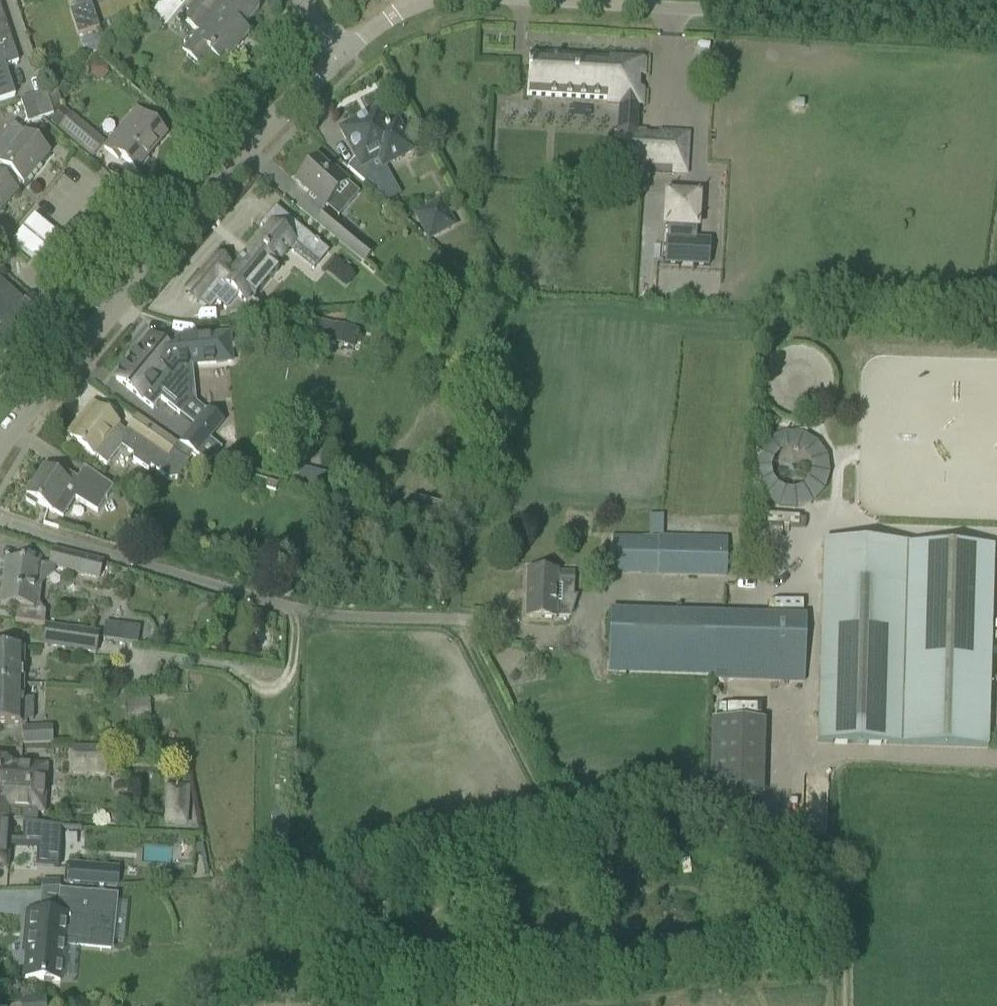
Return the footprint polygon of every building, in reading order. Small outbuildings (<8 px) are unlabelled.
[(76,8),(70,10),(78,36),(99,29),(89,0),(74,0),(76,8)] [(199,34),(182,53),(189,59),(201,69),(210,59),(218,65),(224,58),(227,61),(238,48),(232,42),(258,11),(246,0),(239,0),(239,1),(238,0),(198,0),(182,19),(199,34)] [(12,44),(5,22),(0,23),(0,49),(12,44)] [(0,49),(0,101),(15,96),(5,66),(18,62),(12,44),(0,49)] [(614,170),(618,171),(637,172),(685,174),(686,154),(688,134),(658,133),(658,138),(645,137),(646,132),(636,131),(638,105),(641,105),(642,90),(636,89),(637,76),(643,77),(644,61),(610,59),(610,62),(529,57),(526,96),(606,100),(606,106),(617,107),(615,150),(614,170)] [(20,101),(27,123),(54,113),(46,91),(20,101)] [(103,143),(87,130),(62,108),(51,121),(60,129),(92,156),(103,143)] [(120,157),(136,170),(147,156),(145,155),(163,135),(164,136),(165,135),(136,110),(104,148),(117,160),(120,157)] [(385,164),(411,150),(396,123),(387,128),(378,111),(342,130),(357,157),(347,168),(379,196),(387,191),(369,160),(379,155),(385,164)] [(0,137),(0,166),(18,181),(22,185),(50,153),(34,140),(13,122),(0,137)] [(311,195),(324,207),(347,182),(333,169),(331,171),(316,159),(296,182),(311,195)] [(17,191),(13,187),(18,181),(0,166),(0,212),(17,191)] [(666,239),(664,264),(703,266),(708,267),(710,241),(696,240),(698,196),(667,194),(666,225),(668,225),(667,239),(666,239)] [(457,227),(441,198),(413,213),(428,242),(457,227)] [(357,239),(325,213),(315,225),(347,251),(357,239)] [(273,267),(293,244),(297,248),(308,235),(290,221),(281,232),(271,224),(230,273),(225,269),(227,266),(216,256),(198,278),(209,287),(204,292),(226,309),(237,295),(244,301),(250,295),(255,299),(277,271),(273,267)] [(33,311),(0,281),(0,347),(33,311)] [(375,301),(380,305),(391,304),(394,301),(383,292),(375,301)] [(328,343),(354,349),(359,330),(334,323),(334,324),(314,319),(308,344),(320,347),(322,339),(329,341),(328,343)] [(140,349),(116,378),(131,391),(142,400),(153,408),(160,399),(180,415),(191,401),(188,366),(197,365),(231,362),(230,352),(235,348),(229,344),(228,335),(174,340),(174,341),(158,342),(149,353),(148,352),(147,354),(140,349)] [(177,479),(191,455),(178,445),(167,437),(166,438),(139,419),(126,436),(115,428),(117,425),(97,408),(82,424),(80,422),(69,435),(106,465),(121,447),(132,455),(133,460),(148,471),(151,467),(169,480),(177,479)] [(193,426),(178,445),(191,455),(192,454),(209,466),(222,449),(210,440),(193,426)] [(744,493),(812,513),(831,448),(763,429),(744,493)] [(59,468),(55,474),(44,467),(26,496),(51,511),(52,511),(62,517),(75,498),(97,512),(113,487),(84,467),(77,479),(59,468)] [(656,574),(656,575),(727,577),(727,539),(663,537),(657,537),(656,574)] [(993,547),(821,543),(816,743),(988,748),(993,547)] [(6,560),(0,605),(17,607),(15,620),(15,621),(43,625),(43,624),(43,623),(44,613),(38,606),(33,605),(36,582),(41,582),(53,573),(54,567),(55,568),(79,574),(99,579),(103,563),(83,558),(53,550),(48,566),(39,564),(6,560)] [(556,585),(572,586),(573,574),(557,573),(527,572),(526,618),(555,619),(556,585)] [(804,681),(806,617),(610,612),(608,672),(714,675),(714,678),(804,681)] [(102,622),(100,638),(134,643),(137,627),(102,622)] [(98,631),(47,625),(44,644),(96,651),(98,631)] [(3,648),(0,648),(0,686),(22,686),(23,648),(3,648)] [(22,686),(0,686),(0,724),(22,724),(26,724),(26,720),(33,720),(33,699),(22,699),(22,686)] [(125,723),(151,721),(149,692),(123,694),(125,723)] [(739,718),(740,706),(708,705),(707,717),(739,718)] [(767,719),(715,718),(713,798),(766,799),(767,719)] [(52,728),(22,729),(22,745),(53,744),(52,728)] [(106,776),(108,751),(93,750),(92,775),(106,776)] [(11,813),(21,814),(21,821),(37,823),(38,815),(46,816),(48,766),(14,765),(14,762),(0,761),(0,820),(11,821),(11,813)] [(166,784),(164,824),(188,826),(190,786),(166,784)] [(8,869),(9,845),(38,847),(36,867),(54,868),(54,867),(58,868),(61,830),(61,828),(23,823),(22,828),(23,828),(22,841),(9,840),(11,821),(0,820),(0,868),(8,869)] [(72,863),(72,880),(120,880),(120,863),(72,863)] [(84,946),(110,949),(115,897),(59,891),(57,915),(27,912),(25,935),(29,935),(25,978),(60,981),(63,944),(84,946)] [(45,997),(19,999),(19,1005),(45,1005),(45,997)]
